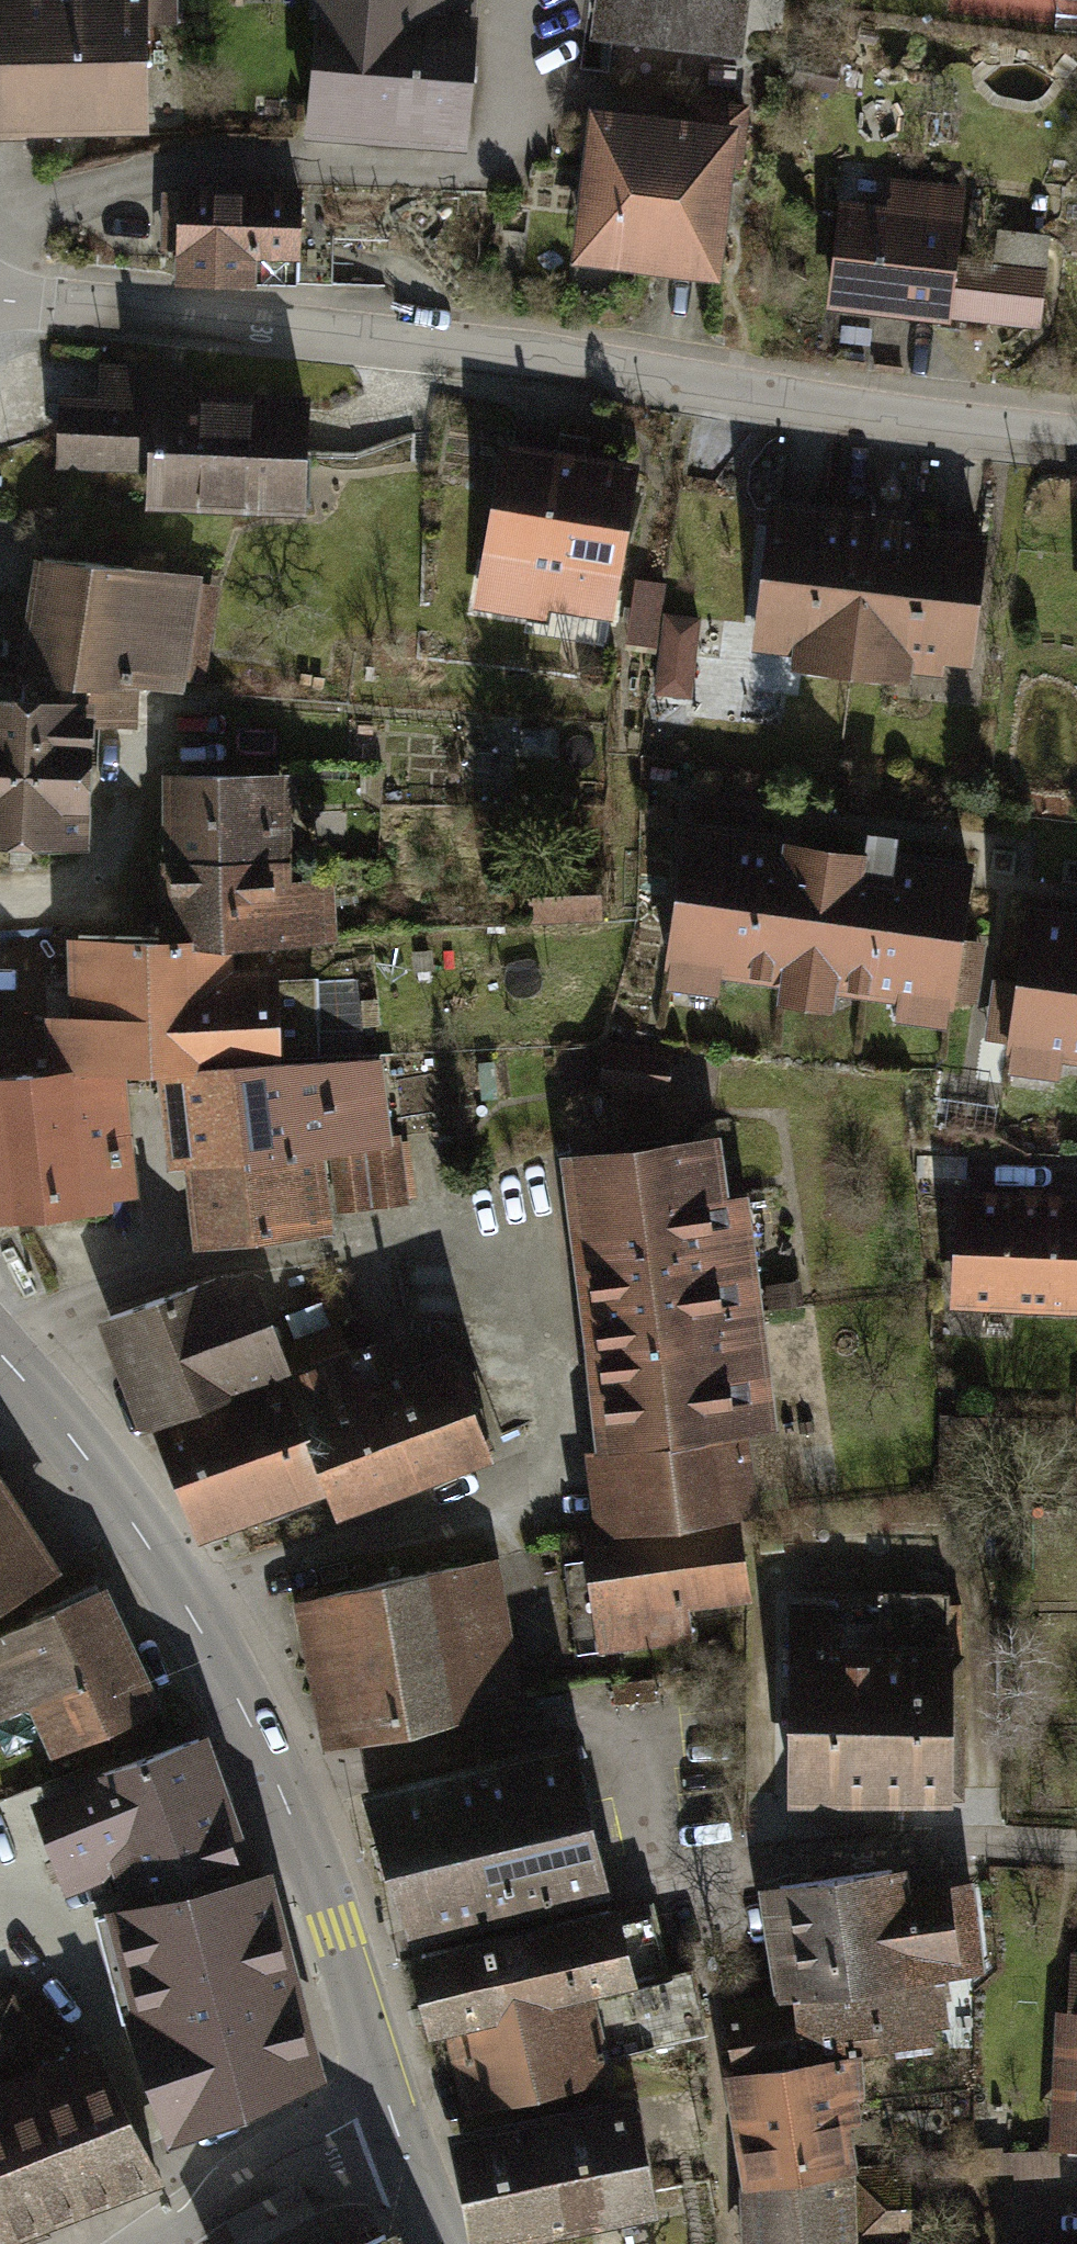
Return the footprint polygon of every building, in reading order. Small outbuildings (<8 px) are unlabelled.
[(148,134),(149,28),(183,28),(183,0),(0,0),(0,133),(148,134)] [(303,140),(471,151),(481,0),(313,0),(303,140)] [(591,33),(744,53),(751,0),(595,0),(591,33)] [(744,123),(588,108),(572,264),(728,280),(744,123)] [(888,201),(837,196),(827,305),(955,317),(1044,323),(1048,267),(960,257),(968,186),(890,179),(888,201)] [(174,192),(172,280),(297,282),(299,194),(174,192)] [(297,520),(303,404),(197,398),(198,376),(94,370),(92,408),(67,406),(63,470),(148,475),(146,511),(297,520)] [(643,464),(501,440),(471,621),(551,635),(554,615),(616,625),(643,464)] [(883,516),(773,504),(756,639),(794,644),(793,667),(863,671),(883,516)] [(986,527),(883,516),(863,671),(910,679),(910,664),(968,673),(986,527)] [(211,583),(29,563),(18,666),(199,686),(211,583)] [(701,694),(704,613),(669,611),(670,578),(635,577),(632,647),(661,649),(659,693),(701,694)] [(0,680),(0,847),(90,847),(91,681),(0,680)] [(182,857),(300,861),(301,775),(182,773),(182,857)] [(975,857),(691,820),(669,980),(954,1017),(975,857)] [(300,861),(182,857),(183,941),(269,941),(344,947),(341,890),(302,884),(300,861)] [(1027,909),(1008,1064),(1076,1072),(1076,915),(1027,909)] [(311,970),(269,941),(94,946),(95,1010),(68,1010),(73,1060),(141,1064),(198,1059),(314,1050),(311,970)] [(677,1052),(605,1046),(601,1101),(673,1107),(677,1052)] [(239,1059),(198,1059),(204,1142),(400,1132),(392,1057),(239,1059)] [(0,1064),(0,1111),(104,1103),(112,1207),(155,1202),(141,1064),(0,1064)] [(104,1103),(0,1111),(0,1220),(112,1207),(104,1103)] [(400,1132),(204,1142),(215,1233),(406,1207),(400,1132)] [(730,1136),(578,1153),(600,1350),(781,1328),(760,1188),(738,1190),(730,1136)] [(964,1189),(954,1300),(1076,1303),(1076,1198),(964,1189)] [(233,1266),(114,1317),(155,1427),(304,1365),(272,1266),(243,1279),(233,1266)] [(318,1366),(295,1378),(316,1422),(413,1381),(396,1334),(359,1352),(346,1320),(305,1338),(318,1366)] [(781,1328),(600,1350),(624,1523),(778,1509),(764,1422),(792,1418),(781,1328)] [(413,1381),(316,1422),(361,1515),(512,1453),(473,1357),(413,1381)] [(295,1378),(162,1434),(214,1534),(265,1513),(272,1523),(315,1508),(312,1499),(345,1485),(316,1422),(295,1378)] [(40,1579),(0,1512),(0,1602),(40,1579)] [(742,1534),(577,1553),(592,1685),(699,1672),(692,1613),(751,1607),(742,1534)] [(483,1560),(305,1597),(334,1734),(512,1696),(483,1560)] [(794,1632),(792,1712),(960,1715),(958,1588),(887,1586),(888,1633),(794,1632)] [(0,1667),(0,1730),(47,1709),(67,1755),(152,1719),(109,1620),(0,1667)] [(960,1715),(792,1712),(792,1794),(959,1799),(960,1715)] [(196,1740),(42,1798),(74,1882),(132,1857),(149,1904),(246,1880),(196,1740)] [(573,1742),(368,1791),(412,1931),(605,1885),(573,1742)] [(782,1886),(792,1990),(957,1970),(960,1959),(992,1955),(981,1883),(932,1893),(924,1862),(782,1886)] [(246,1880),(149,1904),(118,1911),(140,1979),(124,1985),(183,2125),(315,2073),(270,1874),(246,1880)] [(643,1902),(421,1954),(440,2021),(460,2018),(479,2092),(635,2061),(630,2045),(719,2023),(708,1959),(662,1970),(643,1902)] [(1057,2017),(1051,2155),(1076,2156),(1076,1959),(1075,1959),(1072,2013),(1057,2017)] [(792,1990),(732,1998),(741,2079),(855,2063),(967,2044),(957,1970),(792,1990)] [(30,2052),(10,1999),(0,2003),(0,2064),(30,2052)] [(156,2173),(106,2042),(0,2087),(0,2234),(156,2173)] [(741,2079),(750,2243),(918,2243),(919,2243),(907,2147),(866,2153),(855,2063),(741,2079)] [(624,2101),(460,2133),(479,2231),(644,2199),(624,2101)] [(364,2243),(402,2243),(396,2230),(364,2243)]
